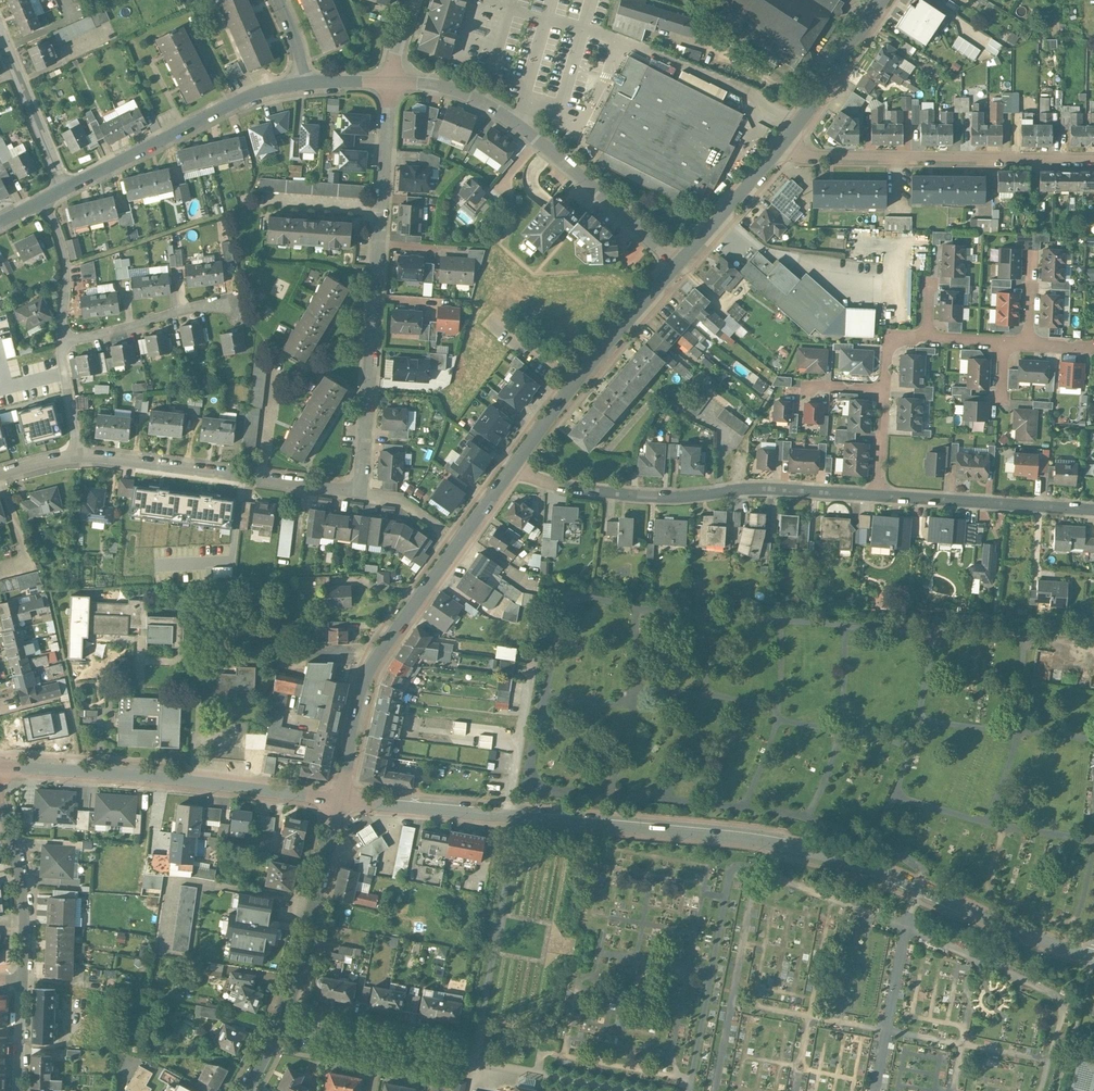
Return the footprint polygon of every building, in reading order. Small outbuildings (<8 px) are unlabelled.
[(13,13),(31,6),(29,0),(13,0),(8,2),(13,13)] [(258,27),(247,0),(227,0),(220,3),(235,37),(258,27)] [(339,12),(336,5),(333,6),(331,0),(302,0),(312,24),(339,12)] [(458,25),(466,0),(434,0),(429,16),(458,25)] [(633,0),(620,0),(617,12),(618,12),(650,22),(652,15),(658,17),(661,9),(633,0)] [(726,5),(717,18),(720,20),(763,49),(759,54),(776,65),(779,60),(781,61),(781,60),(798,72),(801,71),(807,61),(809,61),(809,56),(806,57),(804,55),(831,13),(839,0),(730,0),(726,5)] [(905,12),(895,27),(902,32),(924,47),(930,38),(931,40),(936,33),(947,16),(923,0),(920,0),(915,7),(910,4),(905,12)] [(959,7),(949,0),(944,6),(955,13),(959,7)] [(13,13),(18,24),(36,17),(31,6),(13,13)] [(697,20),(661,9),(658,17),(652,15),(650,22),(618,12),(612,28),(644,41),(646,37),(643,36),(646,28),(655,30),(656,24),(693,35),(697,20)] [(339,12),(312,24),(324,52),(349,42),(339,20),(342,19),(339,12)] [(89,16),(77,21),(82,33),(95,28),(89,16)] [(458,25),(429,16),(419,49),(448,57),(458,25)] [(18,24),(22,36),(33,31),(40,28),(36,17),(18,24)] [(174,71),(199,59),(183,27),(172,33),(172,32),(158,39),(174,71)] [(249,71),(273,61),(258,27),(235,37),(249,71)] [(1011,33),(1007,40),(1014,45),(1019,38),(1011,33)] [(973,60),(981,49),(958,34),(951,45),(973,60)] [(984,47),(994,54),(1002,45),(991,37),(984,47)] [(916,49),(903,41),(899,47),(911,56),(916,49)] [(47,42),(29,50),(37,70),(56,63),(54,59),(57,58),(51,45),(49,46),(47,42)] [(888,44),(884,49),(881,48),(874,59),(906,81),(910,75),(909,74),(914,66),(903,59),(894,54),(897,50),(888,44)] [(701,52),(685,47),(683,55),(699,60),(701,52)] [(676,80),(628,56),(616,81),(585,143),(604,152),(598,163),(675,202),(680,192),(697,201),(705,186),(711,189),(731,149),(725,146),(740,116),(721,106),(728,92),(682,70),(676,80)] [(199,59),(174,71),(190,103),(204,96),(203,95),(214,90),(199,59)] [(874,59),(866,70),(875,76),(876,80),(885,86),(887,84),(884,82),(888,77),(899,85),(900,83),(906,87),(909,83),(906,81),(874,59)] [(953,61),(950,67),(957,70),(960,65),(953,61)] [(237,62),(225,68),(231,80),(243,74),(237,62)] [(867,94),(874,83),(861,74),(854,85),(867,94)] [(852,91),(840,110),(852,118),(865,99),(852,91)] [(1012,93),(1002,93),(1001,102),(1002,102),(1002,113),(1012,113),(1012,93)] [(325,97),(325,111),(338,111),(338,97),(325,97)] [(912,113),(911,98),(900,98),(901,111),(902,111),(902,113),(912,113)] [(1049,98),(1041,98),(1040,113),(1049,113),(1049,98)] [(1079,106),(1061,106),(1061,118),(1070,118),(1070,112),(1082,113),(1086,113),(1086,100),(1079,100),(1079,106)] [(1001,103),(992,103),(992,112),(990,112),(990,125),(986,125),(986,145),(1002,145),(1002,113),(1002,102),(1001,102),(1001,103)] [(983,103),(974,103),(974,112),(971,112),(971,125),(982,125),(983,125),(983,103)] [(439,109),(426,105),(425,113),(426,113),(425,119),(436,121),(437,118),(439,109)] [(884,105),(872,109),(872,123),(883,123),(884,105)] [(444,121),(439,132),(439,133),(452,138),(463,112),(462,109),(458,108),(456,109),(449,107),(444,121)] [(138,109),(130,112),(129,111),(119,116),(127,134),(133,131),(135,134),(140,131),(138,128),(146,125),(138,109)] [(852,118),(840,110),(825,132),(842,143),(842,142),(858,143),(858,124),(855,124),(855,120),(852,118)] [(425,113),(406,111),(404,137),(424,139),(425,119),(426,113),(425,113)] [(901,111),(891,111),(891,123),(902,123),(902,113),(902,111),(901,111)] [(933,111),(922,111),(922,124),(933,124),(933,111)] [(952,112),(941,111),(941,124),(952,124),(952,112)] [(288,112),(267,118),(269,124),(272,134),(286,130),(288,112)] [(476,117),(463,112),(452,138),(465,143),(466,143),(471,131),(476,117)] [(1033,112),(1021,112),(1020,145),(1036,146),(1036,126),(1033,126),(1033,112)] [(1082,113),(1070,112),(1070,118),(1070,129),(1070,146),(1085,146),(1086,126),(1082,126),(1082,113)] [(1040,113),(1040,125),(1051,125),(1051,113),(1049,113),(1040,113)] [(368,116),(344,114),(343,131),(354,132),(367,133),(368,116)] [(119,116),(106,123),(107,125),(99,129),(103,137),(107,145),(127,134),(119,116)] [(444,121),(437,118),(436,121),(432,137),(437,139),(439,133),(439,132),(444,121)] [(1070,118),(1061,118),(1061,129),(1070,129),(1070,118)] [(96,121),(89,123),(97,140),(103,137),(99,129),(96,121)] [(883,123),(872,123),(871,143),(887,143),(888,123),(883,123)] [(891,123),(888,123),(887,143),(902,143),(902,123),(891,123)] [(269,124),(251,129),(257,153),(261,152),(262,155),(273,152),(272,149),(276,148),(272,134),(269,124)] [(937,124),(933,124),(922,124),(922,144),(937,144),(937,124)] [(941,124),(937,124),(937,144),(952,144),(952,124),(941,124)] [(79,125),(62,134),(72,152),(87,144),(83,137),(85,137),(79,125)] [(317,126),(303,125),(302,139),(301,150),(302,150),(315,151),(317,126)] [(982,125),(971,125),(971,145),(986,145),(986,125),(983,125),(982,125)] [(1051,125),(1040,125),(1036,126),(1036,146),(1051,145),(1051,125)] [(1086,126),(1085,146),(1093,146),(1093,126),(1090,126),(1086,126)] [(491,128),(478,146),(491,155),(503,137),(491,128)] [(354,132),(343,131),(335,130),(334,141),(353,142),(354,132)] [(478,134),(471,131),(466,143),(465,143),(463,149),(468,151),(477,135),(478,134)] [(468,151),(468,152),(473,155),(474,154),(478,146),(483,138),(477,135),(468,151)] [(239,137),(230,140),(230,139),(224,141),(228,160),(243,156),(239,137)] [(516,145),(503,137),(491,155),(502,163),(503,164),(508,156),(516,145)] [(3,138),(0,139),(0,157),(3,163),(11,160),(13,159),(10,151),(3,138)] [(302,139),(292,139),(291,158),(301,159),(302,150),(301,150),(302,139)] [(223,141),(215,143),(208,144),(213,164),(228,160),(224,141),(223,141)] [(353,142),(334,141),(333,151),(341,152),(341,151),(352,152),(353,142)] [(208,145),(200,147),(193,148),(198,167),(213,164),(208,144),(208,145)] [(37,171),(24,145),(10,151),(13,159),(11,160),(17,172),(19,171),(22,178),(37,171)] [(491,155),(478,146),(474,154),(485,163),(491,155)] [(193,148),(185,150),(178,151),(181,164),(182,164),(183,171),(198,167),(193,148)] [(352,152),(341,151),(341,152),(340,168),(364,170),(365,153),(352,152)] [(428,152),(420,151),(419,167),(430,168),(430,169),(439,169),(440,157),(428,152)] [(508,156),(503,164),(502,163),(497,171),(502,174),(513,161),(508,156)] [(0,157),(0,179),(1,179),(0,178),(1,178),(1,179),(9,175),(3,163),(0,157)] [(301,167),(291,166),(290,176),(300,176),(301,167)] [(419,167),(402,166),(400,189),(428,191),(430,169),(430,168),(419,167)] [(169,169),(160,171),(154,172),(158,192),(173,188),(169,169)] [(327,180),(338,180),(339,171),(327,171),(327,180)] [(1013,171),(997,171),(997,191),(1013,191),(1013,171)] [(1028,171),(1013,171),(1013,191),(1028,192),(1028,171)] [(153,173),(145,175),(145,174),(138,176),(143,195),(158,192),(154,172),(153,172),(153,173)] [(1054,172),(1039,172),(1039,191),(1045,192),(1045,190),(1054,190),(1054,172)] [(1069,172),(1054,172),(1054,190),(1069,190),(1069,172)] [(1083,172),(1069,172),(1069,190),(1083,190),(1083,172)] [(1083,172),(1083,190),(1093,190),(1093,172),(1083,172)] [(948,203),(948,176),(912,175),(912,202),(948,203)] [(138,176),(130,178),(123,179),(126,191),(127,191),(128,198),(143,195),(138,176)] [(985,203),(985,176),(948,176),(948,203),(985,203)] [(9,195),(1,179),(1,178),(0,178),(1,179),(0,179),(0,199),(9,195)] [(365,185),(260,178),(259,191),(364,199),(365,185)] [(189,179),(176,182),(178,196),(192,193),(189,179)] [(487,191),(472,179),(470,181),(468,180),(464,185),(465,186),(459,194),(467,201),(469,199),(474,204),(475,205),(484,195),(487,191)] [(849,207),(850,180),(813,180),(813,206),(849,207)] [(886,207),(886,181),(850,180),(849,207),(886,207)] [(792,183),(773,204),(781,211),(790,219),(800,207),(793,201),(802,191),(792,183)] [(586,211),(560,188),(553,197),(555,199),(557,197),(563,203),(562,205),(565,208),(567,206),(574,212),(572,214),(574,216),(578,219),(586,211)] [(484,195),(475,205),(474,204),(470,209),(476,214),(482,207),(488,199),(484,195)] [(427,197),(407,196),(407,205),(422,206),(426,206),(427,197)] [(114,197),(99,200),(103,220),(118,216),(118,214),(114,197)] [(537,215),(558,235),(564,228),(574,216),(572,214),(574,212),(567,206),(565,208),(562,205),(563,203),(557,197),(555,199),(553,197),(537,215)] [(99,200),(84,204),(88,223),(103,220),(99,200)] [(83,204),(75,206),(68,208),(72,222),(73,227),(88,223),(84,204),(83,204)] [(407,205),(400,204),(399,218),(421,220),(422,206),(407,205)] [(775,218),(766,209),(750,226),(766,240),(774,231),(776,232),(782,225),(780,223),(781,222),(775,218)] [(131,211),(124,213),(127,225),(133,223),(131,211)] [(574,216),(564,228),(577,239),(575,242),(576,255),(585,263),(589,263),(589,264),(616,262),(616,261),(615,255),(618,255),(617,245),(614,245),(614,239),(614,236),(614,235),(613,235),(599,222),(600,221),(592,215),(591,216),(586,212),(586,211),(578,219),(574,216)] [(790,219),(781,211),(775,218),(781,222),(780,223),(782,225),(785,227),(791,220),(790,219)] [(124,213),(118,214),(118,216),(120,227),(127,225),(124,213)] [(558,235),(537,215),(521,233),(526,238),(519,246),(530,256),(538,248),(543,252),(558,235)] [(309,242),(311,219),(269,216),(267,242),(278,243),(278,239),(288,240),(287,246),(293,246),(294,241),(309,242)] [(912,216),(885,216),(885,229),(912,229),(912,216)] [(421,220),(399,218),(398,232),(420,234),(421,220)] [(311,219),(309,242),(324,243),(323,248),(329,249),(330,243),(339,244),(339,247),(350,248),(352,222),(311,219)] [(991,219),(978,219),(977,232),(991,232),(991,219)] [(952,232),(933,231),(932,244),(940,245),(940,240),(952,241),(952,232)] [(1033,233),(1025,233),(1025,241),(1025,249),(1032,250),(1032,249),(1033,233)] [(1049,234),(1033,233),(1032,249),(1032,250),(1040,250),(1040,241),(1049,242),(1049,234)] [(35,235),(16,244),(24,260),(43,250),(35,235)] [(1093,245),(1093,235),(1086,235),(1086,244),(1093,245)] [(81,257),(77,238),(68,240),(73,259),(81,257)] [(234,260),(230,240),(221,242),(225,262),(234,260)] [(964,246),(944,245),(943,260),(963,261),(964,246)] [(485,250),(468,249),(468,261),(474,261),(473,266),(481,266),(485,250)] [(1020,249),(1000,249),(1000,263),(1020,264),(1020,249)] [(1064,250),(1044,250),(1044,265),(1064,266),(1064,250)] [(758,251),(739,272),(756,288),(757,288),(777,305),(800,280),(800,279),(780,262),(776,267),(758,251)] [(423,258),(400,257),(398,278),(420,280),(421,280),(422,263),(423,258)] [(723,258),(703,280),(718,294),(738,272),(723,258)] [(457,260),(441,259),(441,269),(440,280),(455,281),(457,260)] [(468,261),(457,260),(455,281),(472,282),(473,274),(475,272),(475,268),(473,266),(474,261),(468,261)] [(963,261),(943,260),(943,275),(950,276),(963,276),(963,261)] [(7,261),(1,264),(6,274),(12,271),(7,261)] [(94,261),(80,265),(82,279),(96,278),(94,261)] [(222,262),(203,264),(205,284),(224,282),(222,262)] [(434,264),(422,263),(421,280),(420,280),(420,282),(433,283),(434,268),(434,264)] [(1020,264),(1000,263),(999,277),(1019,278),(1020,264)] [(203,264),(186,266),(188,286),(205,284),(203,264)] [(1064,266),(1044,265),(1043,280),(1051,280),(1063,281),(1063,280),(1064,266)] [(169,274),(150,276),(152,296),(171,294),(169,274)] [(150,276),(132,278),(134,298),(152,296),(150,276)] [(326,276),(304,312),(326,326),(348,289),(326,276)] [(963,276),(950,276),(950,284),(969,285),(970,276),(963,276)] [(833,308),(800,279),(800,280),(777,305),(776,306),(809,335),(833,308)] [(1011,280),(991,279),(991,286),(1011,287),(1011,280)] [(1063,281),(1051,280),(1050,289),(1070,290),(1070,281),(1063,280),(1063,281)] [(969,285),(950,284),(949,292),(962,292),(962,293),(969,293),(969,285)] [(709,301),(695,288),(685,298),(700,311),(705,306),(709,301)] [(1070,290),(1050,289),(1050,295),(1062,296),(1062,297),(1070,297),(1070,290)] [(117,292),(98,295),(101,315),(119,312),(117,292)] [(949,292),(942,292),(941,306),(961,307),(962,293),(962,292),(949,292)] [(1010,294),(998,293),(998,294),(997,308),(1017,309),(1018,294),(1010,294)] [(98,295),(80,297),(83,317),(101,315),(98,295)] [(1050,295),(1042,295),(1041,310),(1062,311),(1062,297),(1062,296),(1050,295)] [(43,297),(34,301),(27,304),(28,305),(15,311),(25,330),(53,317),(49,309),(47,305),(47,306),(43,297)] [(700,311),(685,298),(676,309),(692,321),(696,316),(700,311)] [(746,311),(735,301),(726,310),(738,321),(746,311)] [(725,323),(705,306),(700,311),(714,324),(720,328),(725,323)] [(961,307),(941,306),(940,320),(948,320),(961,321),(961,320),(961,307)] [(459,309),(438,307),(436,329),(446,330),(448,332),(455,333),(458,330),(459,309)] [(1017,309),(997,308),(997,323),(997,324),(1008,324),(1017,324),(1017,309)] [(692,321),(676,309),(675,311),(689,324),(692,321)] [(1062,311),(1041,310),(1041,326),(1049,326),(1061,326),(1062,311)] [(421,313),(394,311),(392,330),(420,333),(421,313)] [(689,324),(675,311),(666,321),(680,334),(683,330),(689,324)] [(714,324),(700,311),(696,316),(697,318),(715,334),(720,328),(714,324)] [(326,326),(304,312),(282,348),(304,361),(326,326)] [(961,321),(948,320),(948,332),(961,333),(962,320),(961,320),(961,321)] [(680,334),(666,321),(656,331),(671,344),(675,340),(680,334)] [(1008,324),(997,324),(997,323),(989,323),(989,330),(1007,331),(1008,324)] [(192,326),(191,325),(181,327),(184,344),(193,342),(193,345),(205,343),(201,324),(192,326)] [(1061,326),(1049,326),(1048,337),(1061,337),(1062,326),(1061,326)] [(723,331),(720,328),(715,334),(720,338),(724,332),(723,331)] [(699,342),(686,331),(683,330),(680,334),(693,345),(695,343),(696,344),(699,342)] [(671,344),(656,331),(655,333),(670,346),(671,344)] [(232,333),(222,334),(225,351),(234,349),(234,352),(245,350),(242,332),(233,334),(232,333)] [(670,346),(655,333),(645,344),(664,360),(671,367),(672,367),(676,363),(676,362),(665,353),(663,352),(670,346)] [(166,334),(157,336),(157,334),(146,336),(149,353),(158,352),(159,355),(169,353),(166,334)] [(693,345),(680,334),(675,340),(681,345),(682,345),(689,350),(693,345)] [(2,339),(7,358),(16,356),(12,337),(2,339)] [(705,347),(699,342),(696,344),(695,343),(693,345),(697,349),(701,352),(705,347)] [(122,345),(112,346),(114,357),(115,364),(124,362),(124,365),(136,363),(132,344),(123,346),(122,345)] [(617,376),(637,392),(664,360),(645,344),(617,376)] [(31,345),(19,348),(21,355),(33,352),(31,345)] [(693,345),(689,350),(693,354),(697,349),(693,345)] [(701,352),(697,349),(693,354),(697,358),(702,352),(701,352)] [(826,351),(799,349),(798,365),(808,365),(808,371),(825,372),(826,351)] [(980,350),(961,349),(960,359),(969,360),(969,359),(980,360),(980,350)] [(852,351),(842,350),(841,366),(852,366),(852,372),(868,373),(871,371),(871,365),(872,365),(872,361),(871,361),(872,352),(852,351)] [(88,354),(77,356),(80,373),(89,372),(90,375),(101,373),(97,354),(88,356),(88,354)] [(924,356),(902,355),(901,371),(923,372),(924,356)] [(114,357),(105,358),(108,373),(116,372),(115,364),(114,357)] [(430,360),(394,357),(393,379),(428,381),(430,360)] [(980,360),(969,359),(969,360),(968,373),(988,374),(989,360),(980,360)] [(688,370),(677,360),(676,362),(676,363),(672,367),(671,367),(683,376),(688,370)] [(1034,361),(1019,360),(1019,370),(1018,380),(1032,381),(1034,361)] [(267,362),(255,361),(249,407),(260,408),(262,408),(267,362)] [(1048,362),(1034,361),(1032,381),(1046,382),(1047,382),(1047,371),(1048,362)] [(1083,364),(1062,363),(1060,384),(1068,384),(1068,386),(1082,387),(1083,364)] [(537,386),(522,373),(517,369),(499,394),(520,410),(537,386)] [(1019,370),(1009,369),(1008,388),(1017,389),(1018,380),(1019,370)] [(923,372),(901,371),(901,385),(914,386),(922,386),(923,372)] [(1055,372),(1047,371),(1047,382),(1046,382),(1045,391),(1053,391),(1055,372)] [(988,374),(968,373),(968,387),(988,388),(988,374)] [(325,375),(302,412),(325,426),(347,389),(325,375)] [(637,392),(617,376),(593,404),(594,405),(612,420),(637,392)] [(757,376),(751,385),(761,392),(768,383),(757,376)] [(792,377),(777,376),(771,385),(791,387),(792,377)] [(793,377),(791,384),(800,385),(802,379),(793,377)] [(92,392),(107,393),(108,384),(93,383),(92,392)] [(710,397),(701,390),(687,410),(697,416),(710,397)] [(87,396),(76,397),(77,409),(88,408),(87,396)] [(913,399),(899,398),(899,414),(921,415),(922,400),(922,399),(913,399)] [(143,400),(136,399),(135,411),(141,412),(143,400)] [(858,400),(851,400),(850,415),(870,416),(871,401),(858,400)] [(791,402),(776,401),(775,410),(773,412),(773,416),(774,418),(774,420),(790,421),(791,414),(792,414),(792,413),(792,406),(791,406),(791,402)] [(987,402),(965,401),(964,419),(987,420),(987,402)] [(1053,402),(1033,401),(1033,408),(1052,409),(1053,402)] [(8,449),(2,425),(19,421),(25,445),(63,436),(55,402),(17,411),(17,410),(0,414),(0,451),(8,449)] [(822,404),(806,403),(805,422),(820,423),(821,423),(821,416),(822,416),(822,415),(822,408),(822,404)] [(194,406),(187,405),(186,417),(193,418),(194,406)] [(500,411),(491,405),(475,426),(474,427),(486,436),(495,443),(501,435),(503,437),(508,431),(506,429),(512,420),(500,411)] [(612,420),(594,405),(569,434),(588,450),(613,421),(612,420)] [(516,415),(504,406),(500,411),(512,420),(516,415)] [(249,407),(247,407),(242,446),(256,448),(260,408),(249,407)] [(749,426),(725,408),(724,408),(717,418),(725,424),(741,436),(749,426)] [(408,410),(384,409),(383,428),(390,429),(404,430),(404,429),(405,422),(408,422),(408,410)] [(168,412),(152,410),(149,433),(165,435),(168,412)] [(1036,411),(1015,410),(1013,439),(1034,440),(1036,411)] [(184,414),(168,412),(165,435),(182,437),(184,414)] [(325,426),(302,412),(280,449),(302,462),(325,426)] [(798,414),(792,413),(792,414),(791,414),(790,421),(789,433),(797,433),(798,414)] [(921,415),(899,414),(898,429),(912,429),(920,430),(920,429),(921,415)] [(114,417),(98,415),(95,438),(96,438),(96,437),(105,438),(104,440),(105,441),(106,439),(112,439),(114,417)] [(828,416),(822,415),(822,416),(821,416),(821,423),(820,423),(819,435),(827,435),(828,416)] [(870,416),(850,415),(849,430),(856,431),(869,431),(870,416)] [(131,418),(114,417),(112,439),(119,440),(119,442),(120,442),(120,440),(128,441),(129,441),(131,418)] [(219,419),(203,417),(201,440),(217,442),(219,419)] [(236,421),(219,419),(217,442),(233,444),(236,421)] [(486,436),(474,427),(475,426),(474,425),(469,432),(482,442),(486,436)] [(404,430),(390,429),(390,437),(408,439),(409,429),(404,429),(404,430)] [(849,430),(835,429),(835,436),(855,437),(856,431),(849,430)] [(482,442),(469,432),(464,438),(469,442),(470,441),(478,447),(482,442)] [(783,441),(775,440),(775,450),(775,458),(776,459),(775,460),(782,460),(783,441)] [(452,465),(452,466),(460,472),(473,481),(474,479),(475,479),(490,458),(489,458),(491,456),(478,447),(470,441),(469,442),(460,455),(452,465)] [(791,441),(783,441),(782,460),(790,461),(790,450),(791,450),(791,441)] [(403,445),(383,443),(383,451),(402,452),(403,445)] [(665,445),(648,443),(646,460),(639,460),(638,474),(662,475),(665,445)] [(827,443),(819,443),(818,451),(818,463),(825,463),(826,457),(827,443)] [(855,444),(846,443),(846,444),(845,458),(867,460),(868,444),(855,444)] [(959,443),(952,443),(952,447),(951,462),(957,463),(958,454),(959,443)] [(678,444),(671,444),(670,458),(677,459),(678,444)] [(701,446),(681,445),(679,473),(703,474),(704,464),(696,463),(697,458),(700,459),(701,446)] [(447,462),(452,465),(460,455),(452,449),(445,460),(447,462)] [(775,450),(759,449),(759,451),(757,453),(757,457),(759,459),(758,468),(774,469),(774,466),(775,466),(775,460),(776,459),(775,458),(775,450)] [(791,450),(790,450),(790,461),(789,470),(803,471),(804,451),(791,450)] [(383,451),(381,451),(380,465),(403,466),(404,452),(402,452),(383,451)] [(818,451),(804,451),(803,471),(817,472),(818,463),(818,451)] [(944,453),(927,453),(927,459),(925,459),(924,467),(927,468),(926,474),(943,475),(944,466),(945,454),(944,453)] [(958,454),(957,463),(956,476),(971,477),(973,455),(958,454)] [(1031,456),(1016,455),(1016,454),(1015,454),(1014,463),(1015,463),(1015,474),(1036,475),(1037,468),(1037,462),(1037,455),(1031,455),(1031,456)] [(988,456),(973,455),(971,477),(987,478),(988,465),(988,456)] [(867,460),(845,458),(844,473),(866,475),(867,460)] [(452,465),(447,462),(443,468),(452,474),(457,477),(460,472),(452,466),(452,465)] [(1077,465),(1055,463),(1055,466),(1054,481),(1054,482),(1065,483),(1075,484),(1077,465)] [(403,466),(380,465),(379,479),(382,479),(397,480),(402,481),(403,466)] [(151,474),(136,472),(133,490),(141,491),(138,496),(137,503),(140,503),(147,504),(151,474)] [(166,476),(151,474),(147,504),(151,505),(155,505),(156,499),(155,493),(163,494),(166,476)] [(457,477),(452,474),(447,481),(462,492),(467,485),(457,477)] [(181,478),(166,476),(163,494),(171,495),(168,500),(167,507),(176,508),(177,508),(181,478)] [(196,480),(181,478),(177,508),(185,509),(186,503),(185,497),(193,498),(196,480)] [(397,480),(382,479),(382,490),(397,492),(397,480)] [(127,480),(121,480),(119,494),(125,495),(127,480)] [(210,482),(196,480),(193,498),(202,499),(198,504),(198,511),(206,512),(210,482)] [(444,480),(432,496),(452,510),(464,494),(462,492),(447,481),(444,480)] [(225,484),(210,482),(206,512),(214,513),(215,506),(214,501),(223,502),(225,484)] [(238,486),(225,484),(223,502),(232,503),(229,508),(228,515),(235,516),(238,486)] [(48,492),(32,496),(33,501),(30,502),(34,516),(37,515),(37,514),(50,511),(50,512),(62,509),(57,489),(48,491),(48,492)] [(106,491),(91,489),(89,505),(85,504),(83,519),(94,521),(95,518),(105,520),(105,522),(113,523),(115,508),(104,507),(106,491)] [(250,502),(243,501),(241,516),(240,529),(247,530),(250,502)] [(30,502),(23,504),(26,518),(34,516),(30,502)] [(275,505),(256,502),(253,525),(261,526),(260,534),(271,535),(272,524),(273,524),(275,505)] [(526,507),(520,503),(518,505),(514,502),(514,503),(512,502),(508,507),(510,509),(505,517),(529,533),(534,526),(527,521),(534,510),(527,506),(526,507)] [(147,504),(140,503),(139,512),(133,512),(132,519),(140,520),(139,527),(148,528),(151,505),(147,504)] [(295,508),(284,506),(278,555),(290,557),(295,508)] [(565,506),(552,506),(552,510),(553,511),(551,539),(549,538),(548,556),(556,556),(557,539),(562,539),(563,521),(574,522),(574,523),(579,523),(579,520),(577,520),(578,508),(565,507),(565,506)] [(177,508),(176,508),(173,526),(181,527),(183,511),(185,512),(185,509),(177,508)] [(324,510),(311,508),(307,535),(321,537),(321,536),(320,536),(324,511),(324,510)] [(713,520),(704,519),(703,535),(701,535),(700,544),(706,544),(706,542),(724,543),(725,534),(726,511),(714,510),(713,520)] [(324,511),(320,536),(321,536),(336,538),(338,524),(332,523),(333,521),(330,520),(331,512),(324,511)] [(741,512),(734,511),(733,526),(740,527),(741,512)] [(748,527),(743,526),(737,548),(759,554),(762,542),(765,528),(766,513),(749,512),(748,527)] [(347,523),(344,522),(344,525),(338,524),(336,538),(351,540),(351,541),(352,541),(355,515),(355,514),(355,516),(348,515),(347,523)] [(798,515),(779,514),(779,526),(780,526),(779,534),(781,535),(780,546),(795,547),(794,548),(796,548),(797,547),(807,548),(807,540),(808,521),(798,521),(798,515)] [(870,515),(859,514),(859,527),(867,528),(870,528),(870,515)] [(364,524),(362,524),(363,516),(355,515),(352,541),(367,543),(370,527),(364,526),(364,524)] [(871,546),(871,553),(890,555),(890,551),(891,551),(892,543),(908,544),(910,518),(898,517),(897,518),(874,516),(871,546)] [(849,519),(822,517),(821,537),(841,538),(840,546),(851,546),(852,532),(848,532),(849,519)] [(941,518),(929,517),(927,541),(937,542),(936,550),(962,552),(962,544),(964,526),(964,520),(941,518)] [(378,526),(376,525),(375,528),(370,527),(367,543),(383,546),(387,519),(379,518),(378,526)] [(687,520),(655,518),(653,543),(653,544),(654,544),(683,545),(684,530),(687,530),(687,520)] [(396,521),(387,520),(387,519),(383,546),(384,546),(384,545),(395,546),(400,533),(395,531),(396,530),(393,529),(396,521)] [(614,521),(607,520),(606,535),(613,535),(614,521)] [(633,522),(614,521),(613,535),(618,535),(618,542),(632,543),(631,546),(632,546),(633,522)] [(534,526),(529,533),(528,536),(534,540),(540,530),(534,526)] [(975,527),(964,526),(962,544),(974,545),(975,536),(975,527)] [(1086,527),(1055,526),(1054,549),(1070,550),(1070,546),(1083,547),(1083,549),(1083,552),(1084,552),(1085,538),(1086,527)] [(190,528),(182,527),(181,540),(188,541),(190,528)] [(408,535),(406,534),(405,535),(400,533),(395,546),(404,553),(404,554),(420,532),(419,532),(418,532),(412,527),(408,535)] [(867,528),(859,527),(858,543),(866,544),(867,528)] [(505,533),(497,528),(496,530),(495,529),(491,534),(492,534),(488,541),(513,559),(518,551),(513,547),(517,541),(505,533)] [(520,535),(508,528),(505,533),(517,541),(520,535)] [(420,532),(404,554),(416,562),(431,540),(420,532)] [(771,542),(762,542),(759,554),(758,558),(770,559),(771,542)] [(982,564),(973,564),(972,578),(980,579),(979,583),(992,584),(995,545),(984,544),(982,564)] [(496,563),(480,552),(468,570),(485,581),(492,586),(494,587),(501,577),(497,574),(491,571),(496,563)] [(530,560),(535,561),(535,563),(539,563),(540,553),(531,552),(530,560)] [(502,566),(496,563),(491,571),(497,574),(502,566)] [(485,581),(468,570),(456,587),(489,609),(493,607),(502,594),(494,587),(488,596),(486,594),(492,586),(485,581)] [(0,581),(0,588),(1,594),(20,589),(20,590),(43,584),(38,571),(0,581)] [(389,584),(389,572),(381,572),(381,571),(379,571),(379,572),(379,584),(389,584)] [(330,575),(317,576),(317,584),(330,584),(330,575)] [(522,592),(501,577),(494,587),(502,594),(515,603),(521,605),(523,593),(522,592)] [(564,582),(551,579),(550,586),(563,588),(564,582)] [(1068,583),(1038,581),(1037,591),(1038,591),(1038,600),(1051,601),(1050,605),(1067,606),(1068,583)] [(351,585),(328,587),(329,607),(352,606),(351,585)] [(560,590),(548,588),(546,595),(559,597),(560,590)] [(1037,591),(1030,590),(1029,604),(1037,605),(1038,600),(1038,591),(1037,591)] [(460,606),(440,592),(435,600),(424,616),(445,631),(451,623),(449,621),(460,606)] [(536,595),(523,592),(523,593),(521,605),(534,608),(536,595)] [(35,594),(29,596),(30,600),(22,602),(24,610),(16,612),(16,614),(30,610),(44,607),(42,597),(37,598),(35,594)] [(129,603),(90,602),(89,633),(128,634),(129,627),(148,628),(148,616),(148,612),(149,600),(129,599),(129,603)] [(518,607),(510,600),(506,605),(514,611),(518,607)] [(0,604),(0,609),(2,618),(16,614),(16,612),(24,610),(22,602),(14,604),(13,601),(0,604)] [(477,610),(466,602),(462,607),(474,615),(477,610)] [(44,607),(30,610),(31,615),(38,613),(39,616),(42,615),(44,622),(46,622),(53,620),(49,605),(44,607)] [(30,610),(16,614),(17,617),(25,615),(26,619),(32,618),(31,615),(30,610)] [(517,615),(503,610),(502,618),(516,622),(517,615)] [(16,614),(2,618),(6,632),(20,628),(19,626),(27,624),(26,619),(25,615),(17,617),(16,614)] [(174,617),(148,616),(148,628),(148,642),(184,643),(185,617),(177,617),(177,616),(174,616),(174,617)] [(53,620),(46,622),(48,633),(55,631),(53,620)] [(435,630),(426,625),(423,630),(432,636),(435,630)] [(347,628),(328,627),(328,642),(347,642),(348,628),(347,628)] [(453,645),(428,642),(432,636),(423,630),(417,627),(404,645),(436,650),(450,652),(452,652),(453,645)] [(20,628),(6,632),(9,647),(24,643),(20,628)] [(24,643),(9,647),(13,661),(27,657),(27,654),(34,652),(31,644),(24,646),(24,643)] [(436,650),(404,645),(395,658),(410,667),(416,658),(421,659),(433,660),(436,650)] [(517,648),(497,645),(496,658),(501,659),(515,661),(517,648)] [(1051,666),(1054,653),(1040,649),(1037,663),(1051,666)] [(450,652),(436,650),(433,660),(449,662),(450,652)] [(44,656),(28,660),(27,657),(13,661),(16,674),(31,670),(30,668),(44,664),(46,664),(45,660),(44,656)] [(60,657),(45,660),(46,664),(44,664),(45,667),(62,663),(60,657)] [(410,667),(395,658),(388,669),(403,677),(405,674),(407,676),(413,667),(410,667)] [(421,659),(416,658),(410,667),(413,667),(415,667),(421,659)] [(515,661),(501,659),(500,667),(514,669),(515,661)] [(348,684),(332,680),(330,680),(330,679),(334,664),(334,662),(308,662),(305,678),(301,695),(297,713),(302,714),(301,715),(303,715),(315,717),(320,718),(318,728),(337,731),(337,732),(342,711),(341,711),(343,702),(344,702),(348,684)] [(237,674),(204,673),(204,693),(237,695),(238,688),(255,689),(256,667),(237,666),(237,674)] [(403,677),(388,669),(381,683),(395,688),(398,689),(403,677)] [(16,674),(13,675),(17,689),(20,689),(19,688),(36,684),(32,670),(31,671),(31,670),(16,674)] [(305,678),(277,672),(273,694),(287,697),(288,693),(301,695),(305,678)] [(512,678),(499,677),(497,689),(498,689),(510,691),(512,678)] [(36,684),(19,688),(20,689),(19,689),(23,704),(38,700),(38,699),(60,694),(68,692),(65,678),(57,680),(57,683),(41,687),(40,683),(36,684)] [(395,688),(381,683),(378,695),(401,702),(404,691),(398,689),(395,688)] [(303,731),(281,726),(287,697),(273,694),(267,735),(267,738),(299,744),(301,737),(302,737),(303,731)] [(401,702),(378,695),(375,708),(398,714),(401,702)] [(158,698),(120,697),(118,746),(156,747),(156,744),(161,745),(160,747),(180,748),(182,699),(162,699),(162,701),(158,701),(158,698)] [(497,702),(496,701),(495,708),(508,710),(509,703),(497,702)] [(398,714),(375,708),(369,735),(390,738),(392,738),(393,738),(398,714)] [(56,711),(22,717),(27,742),(48,738),(48,739),(70,735),(65,711),(56,713),(56,711)] [(244,756),(245,721),(209,719),(209,728),(201,728),(200,743),(208,743),(207,755),(244,756)] [(451,719),(450,731),(465,732),(465,720),(451,719)] [(337,731),(318,728),(315,740),(302,737),(301,737),(299,744),(303,745),(333,751),(337,732),(337,731)] [(491,747),(493,735),(478,732),(476,744),(491,747)] [(267,735),(246,734),(246,747),(265,748),(267,738),(267,735)] [(390,738),(369,735),(365,753),(388,756),(392,738),(390,738)] [(267,738),(265,748),(265,749),(301,756),(303,745),(299,744),(267,738)] [(333,751),(303,745),(301,756),(308,757),(313,754),(311,763),(330,766),(333,751)] [(388,756),(365,753),(359,780),(384,784),(384,782),(387,770),(389,756),(388,756)] [(330,766),(311,763),(309,773),(306,766),(300,765),(298,774),(327,778),(330,766)] [(407,773),(387,770),(384,782),(405,785),(407,773)] [(414,774),(407,773),(405,785),(412,786),(414,774)] [(56,791),(37,790),(36,797),(37,797),(37,801),(36,801),(35,817),(45,818),(44,821),(54,821),(56,791)] [(75,792),(56,791),(54,821),(63,822),(64,819),(76,820),(77,804),(73,803),(74,799),(75,799),(75,792)] [(117,795),(97,794),(96,811),(95,820),(96,820),(105,821),(105,823),(115,824),(117,795)] [(136,796),(117,795),(115,824),(124,825),(124,822),(134,823),(135,814),(136,796)] [(201,807),(179,804),(176,832),(176,833),(195,834),(198,835),(201,807)] [(222,808),(208,807),(206,820),(220,821),(222,808)] [(252,812),(233,810),(231,827),(250,829),(252,812)] [(141,814),(135,814),(134,823),(133,833),(140,834),(141,814)] [(262,816),(255,815),(253,827),(260,829),(262,816)] [(276,817),(262,816),(260,829),(274,832),(276,817)] [(308,821),(286,816),(282,833),(287,834),(304,838),(308,821)] [(230,824),(220,823),(218,837),(217,843),(221,844),(227,845),(229,840),(227,839),(230,824)] [(377,836),(370,824),(357,832),(365,844),(377,836)] [(416,827),(403,825),(393,877),(405,880),(411,851),(416,827)] [(450,835),(422,830),(418,850),(446,855),(450,835)] [(468,834),(451,830),(450,835),(446,855),(446,856),(463,859),(468,834)] [(195,834),(176,833),(176,832),(173,832),(171,849),(170,861),(192,863),(195,834)] [(304,838),(287,834),(283,851),(300,855),(304,838)] [(485,837),(468,834),(463,859),(480,862),(485,837)] [(218,837),(211,836),(210,843),(215,848),(220,849),(221,844),(217,843),(218,837)] [(382,836),(362,848),(359,860),(356,859),(353,870),(359,871),(370,874),(373,875),(378,854),(389,847),(382,836)] [(83,841),(63,840),(63,846),(74,847),(74,848),(82,848),(83,841)] [(63,846),(43,845),(42,860),(73,862),(74,848),(74,847),(63,846)] [(168,855),(155,854),(155,857),(148,857),(145,874),(169,876),(170,869),(192,870),(192,867),(192,863),(170,861),(171,849),(168,849),(168,855)] [(446,855),(418,850),(416,864),(444,869),(446,856),(446,855)] [(73,862),(42,860),(41,875),(61,877),(72,878),(73,862)] [(297,866),(271,861),(266,884),(292,890),(297,866)] [(216,872),(192,867),(192,870),(191,877),(192,877),(199,877),(214,881),(216,872)] [(353,870),(340,867),(336,882),(356,887),(358,881),(368,883),(370,874),(359,871),(353,870)] [(356,887),(336,882),(333,897),(353,902),(356,891),(356,887)] [(174,914),(188,917),(196,886),(181,883),(174,914)] [(385,890),(382,905),(388,907),(392,892),(385,890)] [(378,896),(356,891),(353,902),(376,907),(378,896)] [(272,898),(240,893),(241,893),(240,893),(239,893),(240,893),(240,894),(236,915),(231,914),(231,913),(230,913),(230,914),(227,935),(226,934),(226,935),(226,936),(227,936),(227,935),(233,936),(229,957),(229,958),(230,958),(262,963),(263,964),(263,963),(262,963),(262,962),(266,942),(274,943),(274,944),(275,944),(275,943),(275,942),(274,942),(278,922),(279,922),(279,921),(278,921),(269,920),(273,899),(273,898),(272,898)] [(60,896),(58,896),(58,897),(49,897),(48,905),(50,905),(49,924),(73,925),(74,897),(60,896)] [(49,924),(47,924),(47,939),(46,939),(46,945),(46,961),(72,962),(72,954),(69,953),(70,934),(73,934),(73,925),(49,924)] [(355,948),(340,945),(339,953),(353,956),(355,948)] [(344,955),(332,952),(331,958),(343,961),(344,955)] [(72,962),(46,961),(45,974),(62,975),(62,976),(71,977),(72,962)] [(224,964),(211,963),(210,969),(223,971),(224,964)] [(444,967),(436,966),(434,975),(442,977),(444,967)] [(340,980),(323,977),(321,977),(320,978),(319,978),(319,979),(318,980),(318,981),(318,982),(318,983),(318,984),(319,985),(320,986),(321,987),(323,987),(321,996),(337,999),(340,980)] [(356,983),(340,980),(337,999),(352,1002),(356,983)] [(241,986),(234,983),(231,990),(238,993),(241,986)] [(405,992),(406,986),(397,984),(395,990),(405,992)] [(364,986),(358,985),(354,1002),(361,1003),(364,986)] [(238,993),(234,1004),(255,1012),(257,1007),(259,1007),(260,1007),(261,1007),(262,1006),(262,1005),(263,1003),(263,1002),(262,1001),(262,1000),(261,999),(263,994),(241,986),(238,993)] [(370,987),(364,986),(361,1003),(367,1004),(370,987)] [(389,989),(374,986),(370,1005),(386,1008),(389,989)] [(55,989),(34,988),(33,1040),(53,1041),(55,989)] [(395,990),(389,989),(386,1008),(401,1011),(405,992),(395,990)] [(445,992),(443,999),(438,998),(435,1017),(458,1021),(462,996),(445,992)] [(407,994),(404,1011),(410,1012),(413,995),(407,994)] [(420,996),(413,995),(410,1012),(417,1013),(420,996)] [(432,997),(423,995),(419,1014),(435,1017),(438,998),(432,997)] [(219,1010),(203,1007),(201,1016),(217,1019),(219,1010)] [(231,1026),(222,1022),(213,1040),(235,1052),(244,1034),(240,1032),(242,1029),(232,1024),(231,1026)] [(51,1055),(32,1054),(31,1071),(50,1072),(51,1055)] [(1082,1057),(1074,1090),(1093,1090),(1093,1060),(1082,1057)] [(228,1069),(219,1064),(219,1065),(208,1063),(199,1079),(217,1089),(228,1069)] [(140,1065),(126,1090),(128,1090),(150,1090),(152,1088),(146,1085),(153,1073),(140,1065)] [(288,1067),(278,1088),(285,1090),(307,1090),(308,1089),(300,1085),(304,1076),(288,1067)] [(182,1077),(164,1068),(158,1078),(169,1084),(175,1087),(177,1084),(178,1084),(182,1077)] [(50,1072),(31,1071),(31,1088),(49,1089),(50,1072)] [(331,1074),(328,1090),(344,1090),(347,1075),(341,1074),(339,1075),(331,1074)] [(347,1075),(344,1090),(360,1090),(362,1079),(354,1078),(353,1076),(347,1075)] [(62,1081),(53,1080),(53,1089),(61,1090),(62,1081)] [(456,1080),(454,1090),(464,1090),(466,1082),(456,1080)]
